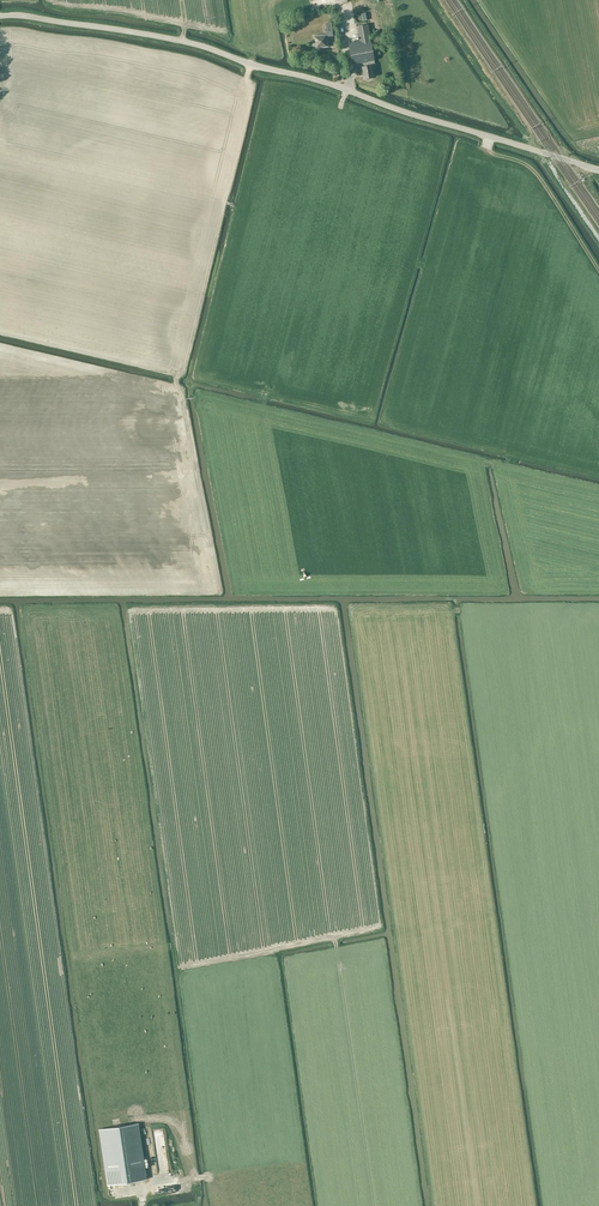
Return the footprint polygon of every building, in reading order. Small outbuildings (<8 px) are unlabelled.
[(367,14),(366,12),(366,10),(365,8),(364,7),(362,6),(361,6),(360,6),(358,6),(355,6),(354,7),(353,8),(352,9),(351,11),(351,12),(351,14),(351,16),(351,17),(352,18),(353,20),(355,21),(356,21),(358,22),(359,22),(361,21),(362,21),(363,20),(365,19),(366,18),(366,16),(367,14)] [(327,37),(333,36),(331,24),(326,25),(327,34),(314,36),(316,49),(328,47),(327,37)] [(359,40),(348,42),(353,64),(357,63),(358,68),(363,67),(365,78),(367,78),(367,79),(368,79),(371,79),(371,78),(372,78),(371,77),(372,77),(373,77),(371,65),(369,65),(368,61),(374,60),(367,24),(357,26),(359,40)] [(99,1129),(107,1185),(147,1179),(139,1123),(99,1129)]
